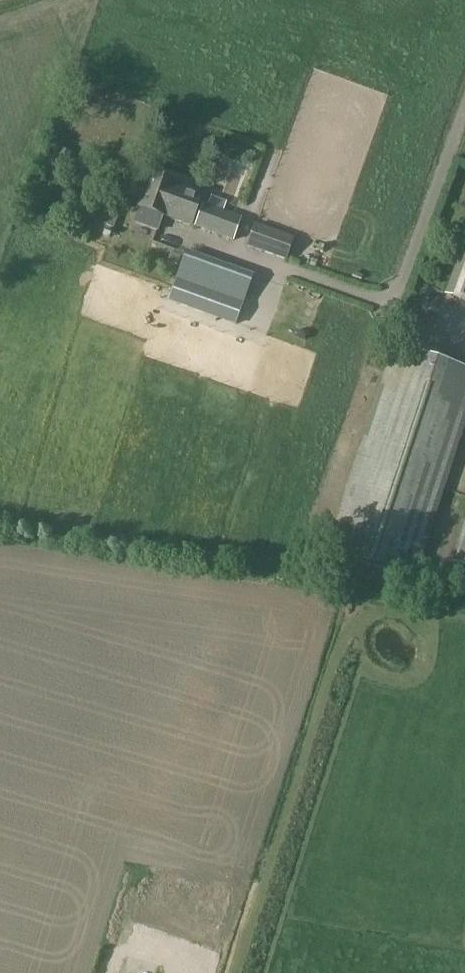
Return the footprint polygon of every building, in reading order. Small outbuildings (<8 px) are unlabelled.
[(134,222),(157,230),(163,214),(191,224),(202,195),(175,186),(176,183),(150,173),(139,205),(140,206),(134,222)] [(258,182),(250,200),(261,204),(268,186),(258,182)] [(114,227),(122,209),(98,199),(90,218),(114,227)] [(195,214),(191,224),(194,225),(194,226),(233,241),(242,217),(224,210),(208,203),(203,202),(198,215),(195,214)] [(294,238),(255,223),(247,245),(285,259),(294,238)] [(449,293),(464,299),(464,252),(464,251),(449,293)] [(171,253),(168,263),(177,266),(180,257),(171,253)] [(176,279),(168,301),(235,325),(243,303),(176,279)] [(464,369),(391,347),(321,555),(409,583),(464,416),(464,370),(464,369)] [(464,572),(464,520),(449,567),(464,572)]
